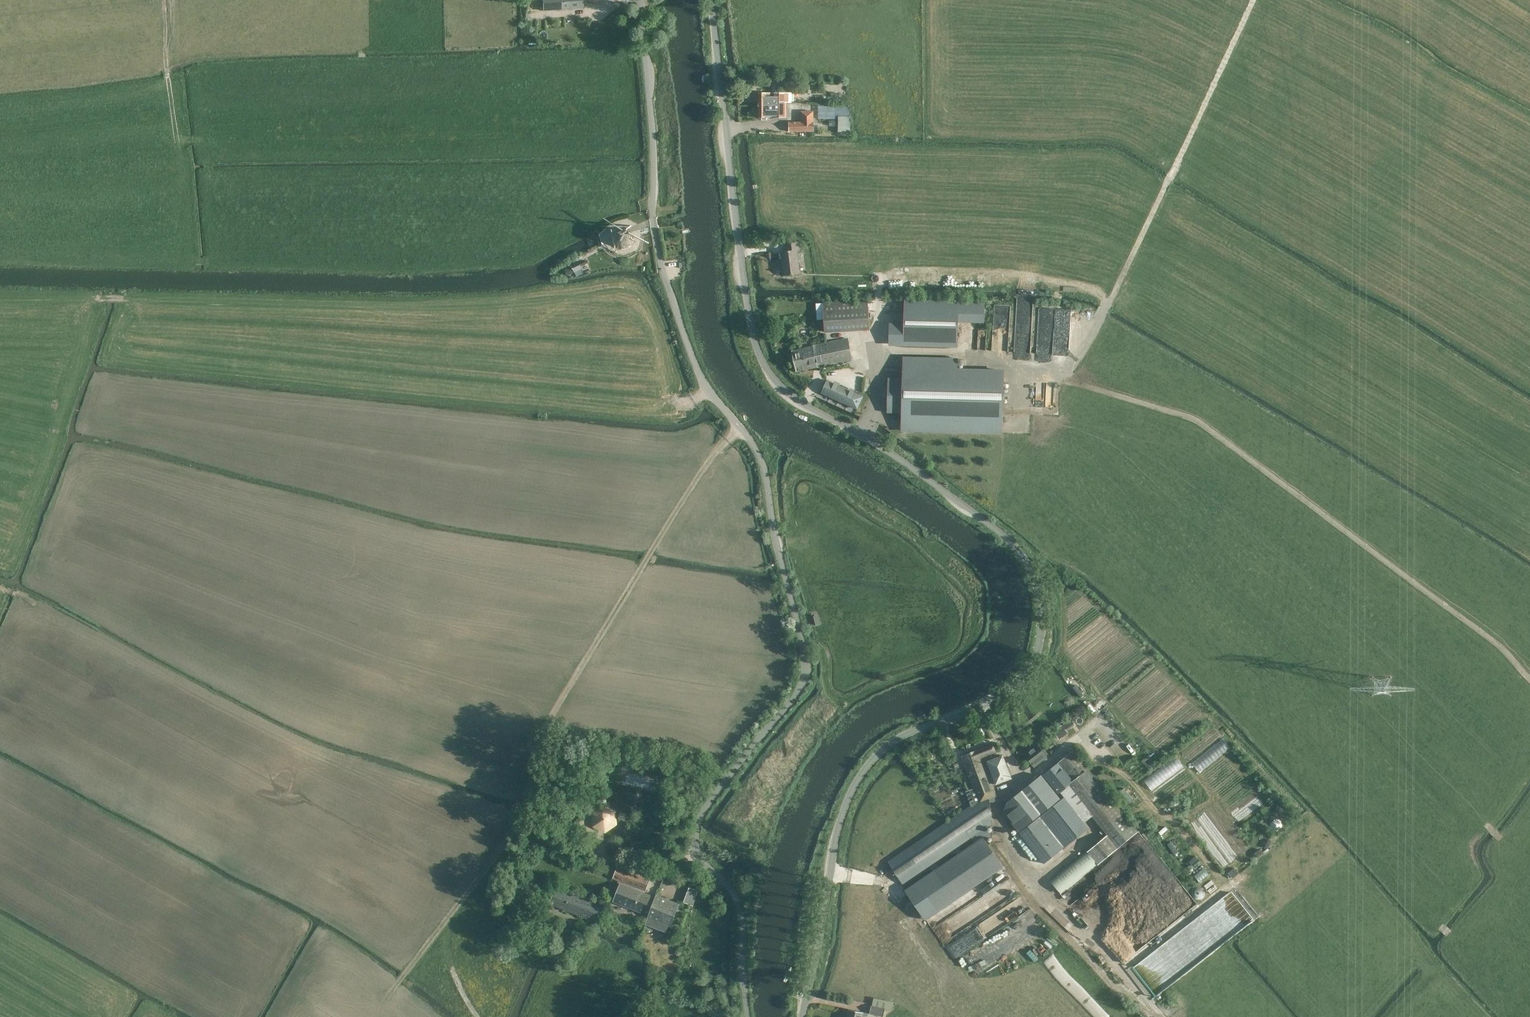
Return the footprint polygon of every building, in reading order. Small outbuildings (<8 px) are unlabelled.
[(543,10),(583,8),(583,0),(543,0),(543,10)] [(786,102),(792,103),(792,93),(758,93),(758,105),(772,105),(772,106),(779,106),(779,102),(786,102)] [(772,105),(758,105),(758,117),(786,117),(786,102),(779,102),(779,106),(772,106),(772,105)] [(813,131),(813,122),(813,111),(801,112),(801,122),(789,123),(789,132),(813,131)] [(850,132),(850,116),(838,116),(838,132),(850,132)] [(630,247),(634,240),(632,232),(631,232),(630,228),(627,229),(625,228),(617,231),(616,233),(615,233),(614,235),(613,238),(615,245),(622,249),(630,247)] [(797,250),(799,250),(799,242),(786,243),(787,251),(781,252),(783,276),(800,274),(797,250)] [(578,261),(571,265),(575,272),(582,269),(578,261)] [(869,328),(869,323),(867,301),(822,303),(824,331),(869,328)] [(904,324),(883,323),(883,343),(957,345),(958,317),(984,318),(985,302),(905,302),(904,324)] [(1053,359),(1055,308),(1040,308),(1038,358),(1053,359)] [(852,360),(847,339),(792,350),(791,350),(796,372),(796,371),(852,360)] [(903,358),(903,378),(888,378),(888,412),(902,413),(902,430),(1002,432),(1004,361),(903,358)] [(857,408),(863,396),(827,380),(822,392),(857,408)] [(1067,730),(1072,727),(1068,721),(1063,725),(1067,730)] [(1065,733),(1062,728),(1054,734),(1057,738),(1059,736),(1060,737),(1065,733)] [(1230,748),(1222,739),(1191,763),(1199,773),(1230,748)] [(954,851),(957,855),(984,838),(990,834),(986,828),(991,825),(991,803),(998,800),(989,776),(992,775),(995,785),(1012,778),(1003,755),(991,759),(989,754),(996,752),(993,743),(974,750),(962,755),(978,801),(888,862),(903,885),(954,851)] [(1034,767),(1047,757),(1036,743),(1023,753),(1034,767)] [(1058,794),(1070,785),(1108,834),(1088,851),(1098,863),(1099,864),(1138,832),(1073,750),(1043,774),(1058,794)] [(1152,791),(1184,767),(1176,757),(1144,781),(1152,791)] [(1062,798),(1043,775),(1004,806),(1022,831),(1036,821),(1039,818),(1061,800),(1062,799),(1062,798)] [(1063,848),(1085,831),(1061,800),(1039,818),(1063,848)] [(614,812),(603,807),(593,814),(594,826),(605,831),(616,824),(614,812)] [(619,812),(617,818),(623,821),(626,815),(619,812)] [(1020,833),(1043,863),(1063,848),(1039,818),(1020,833)] [(925,920),(1003,867),(984,838),(957,855),(905,890),(925,920)] [(1264,853),(1260,848),(1253,854),(1256,859),(1264,853)] [(1098,863),(1088,851),(1051,880),(1061,892),(1098,863)] [(649,916),(656,898),(644,893),(645,891),(646,891),(651,878),(619,865),(614,878),(640,889),(640,891),(620,884),(613,901),(649,916)] [(1199,880),(1209,874),(1205,868),(1196,874),(1199,880)] [(1228,873),(1233,878),(1239,873),(1234,868),(1228,873)] [(603,906),(572,894),(557,888),(551,903),(597,922),(603,906)] [(684,902),(693,906),(699,891),(690,888),(684,902)] [(510,900),(511,895),(506,894),(504,905),(515,906),(515,901),(510,900)] [(656,898),(649,916),(646,924),(666,932),(669,926),(670,926),(679,904),(657,895),(656,898)] [(520,945),(523,939),(512,935),(509,942),(514,945),(515,943),(520,945)] [(885,1008),(872,1006),(871,1006),(869,1013),(883,1016),(885,1008)]
